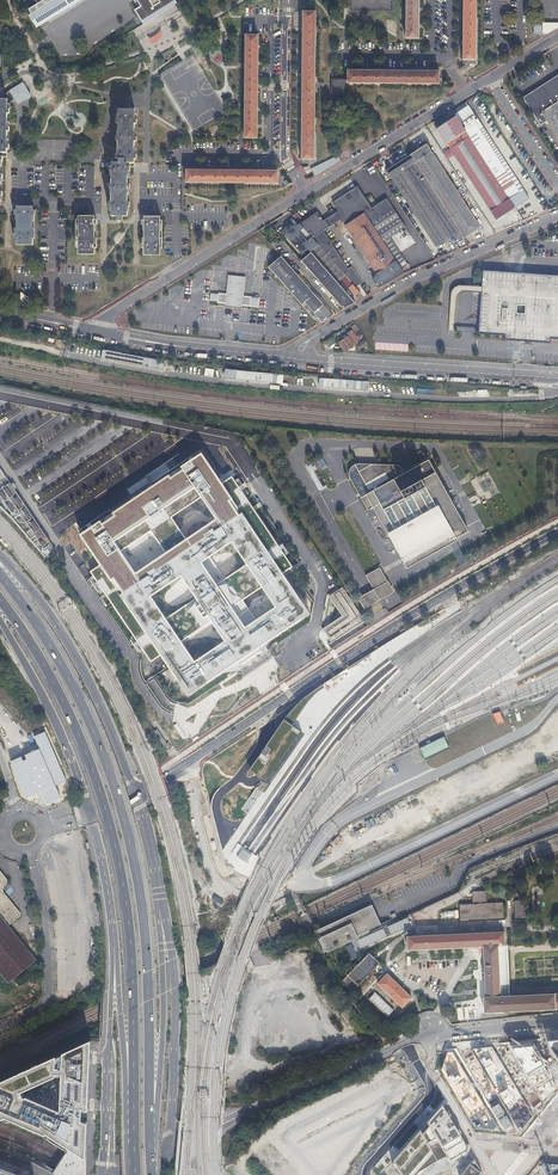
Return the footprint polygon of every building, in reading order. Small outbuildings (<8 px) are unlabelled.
[(79,0),(54,0),(41,8),(39,4),(29,10),(32,14),(30,15),(34,21),(37,26),(79,0)] [(406,38),(419,39),(419,29),(420,25),(419,25),(419,12),(420,12),(420,8),(419,8),(419,0),(407,0),(406,38)] [(463,64),(475,64),(475,61),(476,0),(464,0),(464,19),(462,19),(462,22),(463,22),(463,42),(462,41),(462,45),(463,45),(463,61),(463,64)] [(302,159),(302,163),(314,163),(314,160),(316,12),(303,12),(303,27),(302,27),(302,31),(303,31),(303,50),(302,50),(302,54),(303,54),(303,72),(302,72),(302,76),(303,76),(302,95),(302,99),(302,118),(301,118),(301,122),(302,122),(302,141),(301,141),(301,145),(302,145),(302,159)] [(534,36),(549,36),(557,29),(557,24),(543,24),(543,26),(534,26),(534,36)] [(158,40),(158,39),(160,39),(161,38),(161,36),(162,34),(161,32),(161,31),(160,31),(159,32),(158,33),(157,35),(155,35),(154,36),(153,37),(152,37),(152,38),(149,38),(148,38),(148,39),(148,40),(149,41),(150,42),(151,42),(151,43),(152,44),(153,44),(154,43),(156,42),(158,41),(158,40)] [(246,35),(245,138),(257,138),(257,128),(258,128),(258,125),(257,125),(257,111),(258,111),(258,107),(257,107),(258,88),(259,88),(259,85),(258,85),(258,66),(259,66),(259,62),(258,62),(258,49),(259,49),(259,45),(259,35),(246,35)] [(348,81),(345,80),(345,83),(439,84),(440,72),(430,72),(430,71),(426,71),(426,72),(407,71),(403,71),(384,71),(384,70),(380,70),(380,71),(361,71),(361,70),(358,70),(358,71),(348,70),(348,81)] [(542,113),(557,102),(557,75),(523,98),(540,125),(547,121),(542,113)] [(345,83),(345,80),(332,80),(332,93),(345,93),(345,83)] [(10,94),(10,102),(15,99),(18,104),(32,95),(24,82),(3,94),(10,94)] [(10,102),(10,94),(3,94),(0,94),(0,154),(7,154),(7,150),(9,150),(9,145),(7,145),(7,132),(9,132),(9,127),(7,127),(7,114),(9,114),(9,110),(7,110),(7,103),(10,103),(10,102)] [(542,113),(547,121),(557,138),(557,102),(542,113)] [(116,217),(116,221),(122,221),(122,217),(127,217),(128,207),(130,207),(130,202),(128,202),(128,189),(130,189),(130,185),(128,185),(128,172),(130,172),(130,167),(127,167),(127,164),(134,164),(134,159),(136,160),(136,155),(134,155),(134,142),(137,142),(137,137),(134,137),(134,124),(137,124),(137,120),(134,120),(135,109),(129,109),(129,105),(124,105),(124,109),(119,109),(118,119),(116,119),(116,123),(118,123),(118,136),(116,136),(116,141),(118,141),(118,154),(116,154),(116,159),(118,159),(118,162),(101,162),(101,168),(109,168),(109,172),(111,172),(111,185),(109,185),(109,189),(111,189),(111,202),(109,202),(109,207),(111,207),(111,217),(116,217)] [(462,109),(459,111),(455,114),(465,129),(469,126),(472,124),(462,109)] [(447,142),(451,148),(454,153),(496,220),(515,207),(469,136),(465,130),(456,116),(436,128),(446,143),(447,142)] [(469,136),(515,207),(529,199),(523,190),(519,192),(503,166),(491,148),(493,147),(490,141),(488,143),(479,129),(475,131),(475,132),(471,134),(468,128),(465,130),(469,136)] [(426,144),(410,154),(462,235),(464,238),(481,227),(426,144)] [(451,148),(443,153),(446,158),(454,153),(451,148)] [(455,239),(462,235),(410,154),(386,170),(435,247),(453,236),(455,239)] [(338,155),(310,168),(314,178),(340,161),(338,155)] [(186,170),(186,183),(277,184),(277,171),(268,171),(268,170),(264,170),(264,171),(245,171),(245,170),(242,170),(242,171),(222,171),(222,170),(219,170),(219,171),(200,171),(200,170),(196,170),(186,170)] [(380,229),(386,225),(380,217),(373,206),(371,208),(356,187),(350,191),(379,235),(383,233),(380,229)] [(377,286),(379,288),(404,273),(397,261),(379,235),(350,191),(349,189),(331,202),(337,210),(323,220),(317,211),(299,223),(300,223),(303,228),(318,245),(346,276),(349,280),(355,287),(357,285),(322,230),(340,218),(376,272),(372,279),(377,286)] [(380,217),(386,225),(399,217),(386,198),(373,206),(380,217)] [(16,238),(16,245),(33,245),(33,238),(35,239),(35,228),(33,229),(33,215),(35,215),(35,211),(33,211),(33,207),(16,207),(16,211),(14,210),(14,215),(16,215),(16,228),(14,228),(14,238),(16,238)] [(78,248),(78,254),(94,255),(94,248),(96,248),(97,238),(94,238),(95,224),(97,224),(97,220),(95,220),(95,216),(78,216),(78,220),(76,220),(76,224),(78,224),(78,238),(76,238),(75,248),(78,248)] [(143,248),(143,255),(159,254),(160,248),(161,248),(162,238),(160,238),(160,224),(162,224),(162,220),(160,220),(160,216),(143,216),(143,220),(141,220),(141,224),(143,224),(143,238),(141,238),(141,248),(143,248)] [(303,228),(300,223),(292,230),(308,249),(311,252),(318,245),(303,228)] [(308,249),(292,230),(291,229),(285,235),(301,254),(308,249)] [(400,259),(383,233),(379,235),(397,261),(400,259)] [(346,276),(318,245),(311,252),(310,252),(337,283),(341,279),(356,296),(360,293),(355,287),(349,280),(346,276)] [(343,309),(355,302),(337,283),(310,252),(301,261),(343,309)] [(321,322),(322,322),(333,315),(281,256),(269,267),(315,320),(315,319),(319,324),(321,322)] [(550,343),(551,338),(557,339),(557,275),(482,270),(478,331),(454,329),(454,331),(478,332),(478,333),(505,335),(505,340),(524,341),(524,342),(531,342),(531,341),(550,343)] [(226,295),(211,293),(210,301),(225,303),(225,307),(242,309),(242,305),(258,306),(258,298),(243,297),(245,277),(228,275),(226,295)] [(9,294),(9,301),(24,304),(25,305),(32,306),(33,301),(20,292),(20,294),(9,294)] [(361,335),(354,324),(351,326),(358,336),(361,335)] [(355,337),(351,331),(347,333),(358,350),(366,345),(363,341),(361,342),(357,336),(355,337)] [(347,337),(338,343),(344,352),(353,346),(347,337)] [(149,367),(151,357),(101,348),(99,358),(149,367)] [(104,566),(93,574),(148,656),(153,664),(163,657),(193,702),(252,663),(314,622),(284,576),(294,569),(234,478),(223,485),(203,455),(101,523),(94,527),(83,534),(104,566)] [(373,506),(405,565),(410,563),(410,562),(412,561),(413,562),(413,561),(454,538),(468,530),(464,522),(463,523),(458,514),(459,513),(439,478),(434,468),(429,459),(403,473),(402,470),(403,469),(401,466),(400,465),(399,464),(398,464),(359,463),(358,463),(356,464),(354,464),(353,465),(352,466),(352,467),(351,468),(350,469),(350,470),(350,471),(350,472),(350,473),(349,474),(350,476),(350,477),(368,509),(373,506)] [(4,510),(8,514),(10,517),(14,521),(25,533),(33,543),(45,558),(55,551),(52,547),(0,467),(0,507),(4,510)] [(380,567),(366,574),(373,589),(379,598),(393,590),(380,567)] [(367,626),(341,588),(329,596),(342,615),(323,628),(331,642),(328,644),(331,648),(367,626)] [(360,596),(358,597),(364,608),(366,607),(372,603),(379,599),(379,598),(373,589),(366,593),(360,596)] [(166,737),(158,742),(161,747),(169,742),(166,737)] [(242,849),(237,857),(246,863),(251,855),(242,849)] [(7,987),(36,964),(8,929),(18,922),(19,920),(20,918),(19,915),(17,913),(13,908),(3,896),(3,894),(3,892),(3,891),(4,889),(6,888),(7,886),(7,884),(6,882),(3,878),(1,875),(0,875),(0,978),(7,987)] [(459,905),(459,919),(503,917),(503,902),(486,903),(485,890),(472,891),(472,904),(459,905)] [(527,900),(514,900),(514,917),(528,917),(527,900)] [(373,906),(318,931),(328,953),(383,928),(373,906)] [(409,950),(483,946),(499,945),(504,945),(505,945),(505,931),(408,936),(409,950)] [(507,996),(504,945),(499,945),(483,946),(486,997),(501,996),(507,996)] [(369,953),(341,981),(352,991),(379,963),(369,953)] [(387,974),(378,984),(403,1008),(412,998),(387,974)] [(485,1011),(556,1008),(555,993),(507,996),(501,996),(486,997),(485,997),(485,1011)] [(345,1005),(338,1011),(364,1036),(369,1031),(354,1017),(356,1015),(345,1005)] [(0,1081),(0,1116),(6,1117),(6,1115),(45,1135),(46,1134),(86,1158),(91,1039),(0,1081)] [(548,1040),(549,1044),(557,1059),(557,1039),(548,1040)] [(557,1087),(532,1045),(512,1047),(545,1102),(557,1087)] [(532,1116),(493,1046),(473,1049),(472,1051),(473,1055),(520,1132),(532,1116)] [(475,1127),(500,1130),(452,1051),(447,1052),(440,1070),(475,1127)] [(376,1062),(366,1067),(368,1071),(378,1066),(376,1062)] [(394,1163),(402,1174),(416,1174),(420,1172),(446,1156),(450,1162),(469,1152),(443,1108),(428,1124),(430,1128),(423,1136),(420,1132),(394,1163)] [(544,1164),(541,1166),(546,1174),(557,1174),(557,1165),(544,1164)] [(470,1166),(463,1174),(482,1174),(470,1166)] [(20,1174),(0,1167),(0,1174),(23,1174),(20,1174)]
